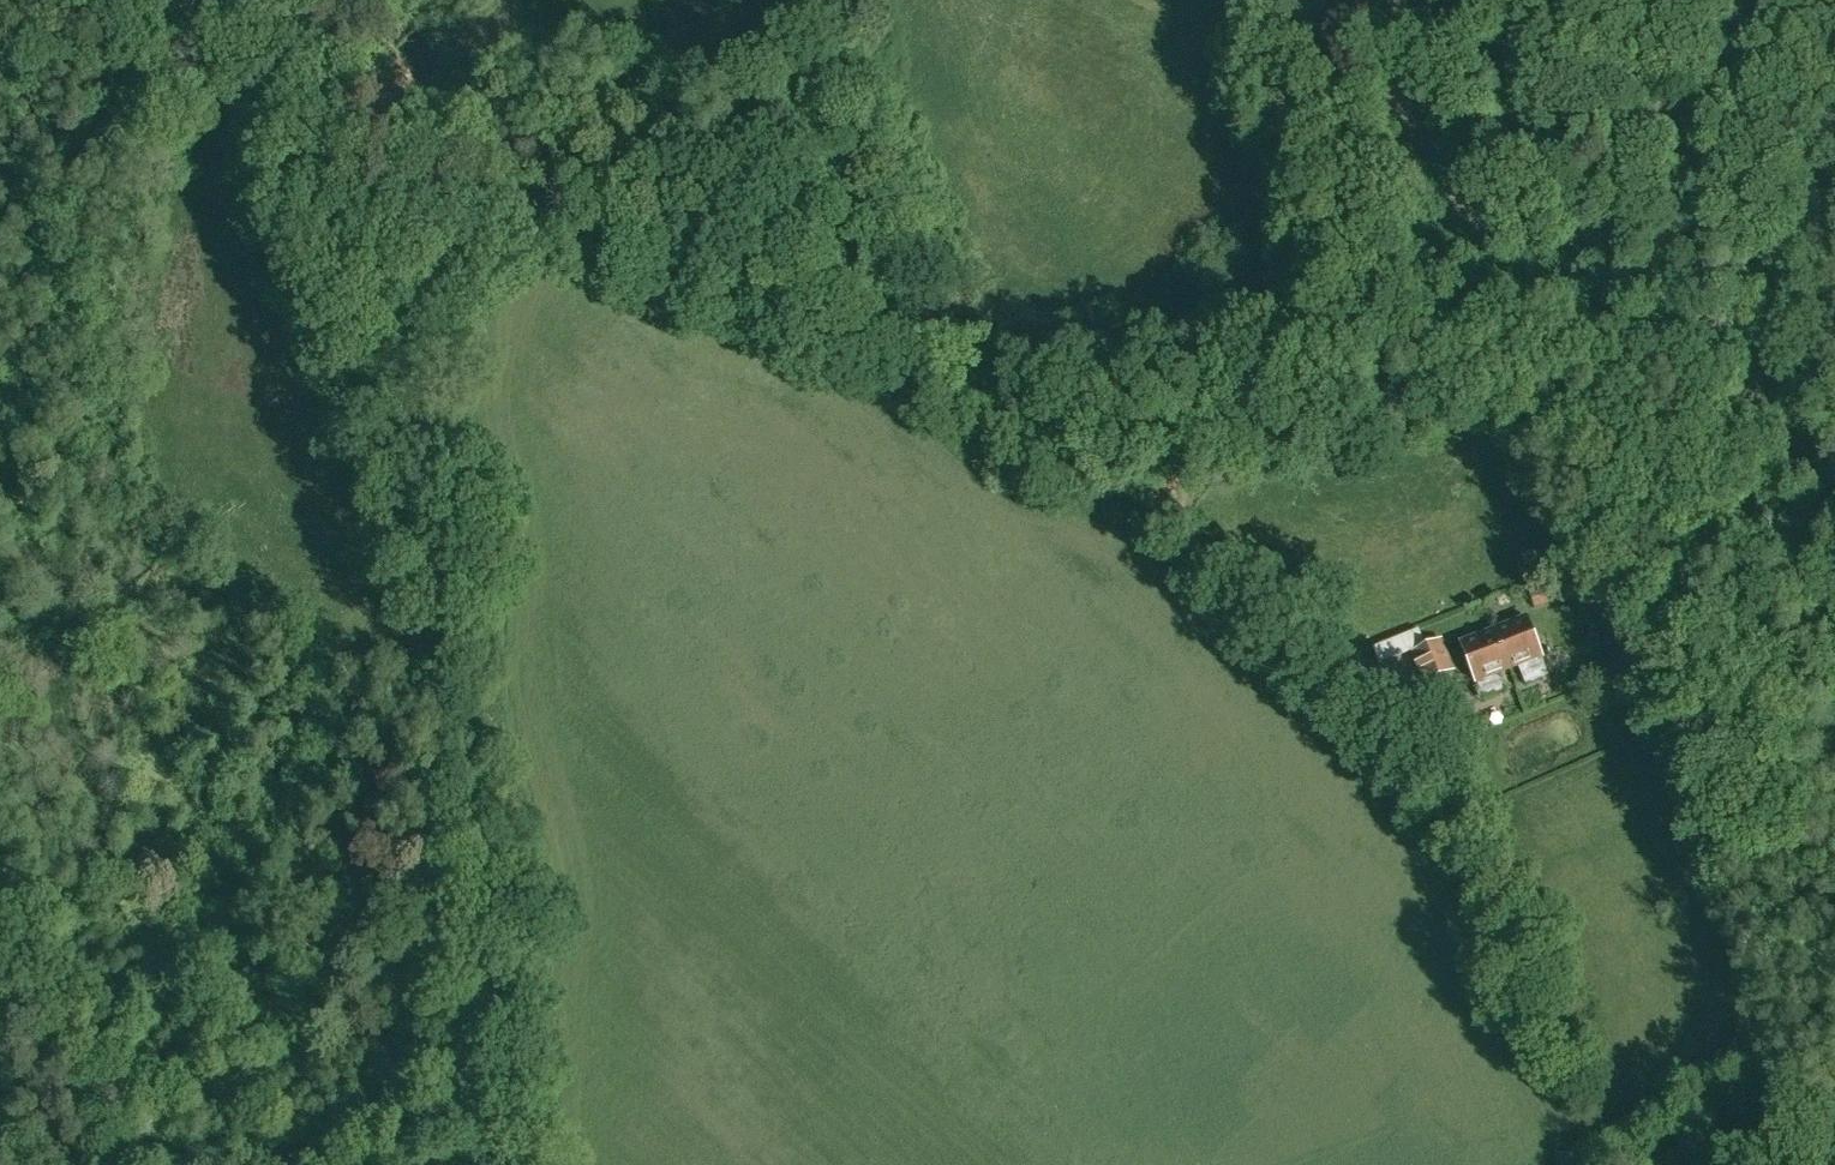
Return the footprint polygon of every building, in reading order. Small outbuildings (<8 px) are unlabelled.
[(1496,629),(1510,667),(1519,664),(1526,683),(1549,674),(1542,655),(1543,655),(1528,617),(1496,629)] [(1500,671),(1510,667),(1496,629),(1463,642),(1477,679),(1478,679),(1485,698),(1507,690),(1500,671)] [(1451,640),(1419,652),(1439,703),(1462,694),(1455,675),(1463,672),(1451,640)]
